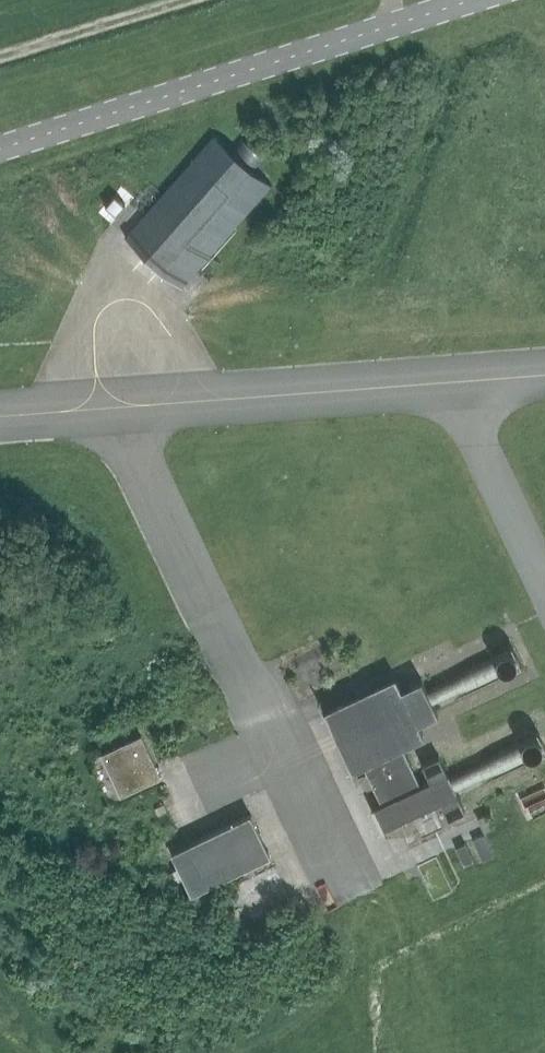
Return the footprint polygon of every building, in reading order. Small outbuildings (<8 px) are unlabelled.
[(213,135),(159,197),(125,236),(182,287),(200,267),(207,259),(271,185),(255,171),(264,159),(240,138),(230,149),(213,135)] [(107,203),(98,213),(108,222),(117,212),(107,203)] [(466,813),(456,793),(440,759),(423,767),(431,783),(421,788),(402,746),(424,736),(417,721),(423,718),(426,723),(440,716),(420,675),(406,681),(408,686),(402,689),(395,675),(367,688),(362,677),(350,682),(356,694),(325,708),(353,769),(363,764),(382,806),(375,810),(375,809),(372,810),(383,833),(385,831),(441,805),(449,821),(466,813)] [(160,777),(155,765),(141,736),(101,755),(120,796),(160,777)] [(170,852),(191,895),(206,887),(206,886),(270,854),(250,814),(186,845),(186,844),(170,852)] [(484,837),(474,842),(483,863),(494,858),(484,837)] [(466,846),(457,851),(465,868),(474,863),(466,846)]
